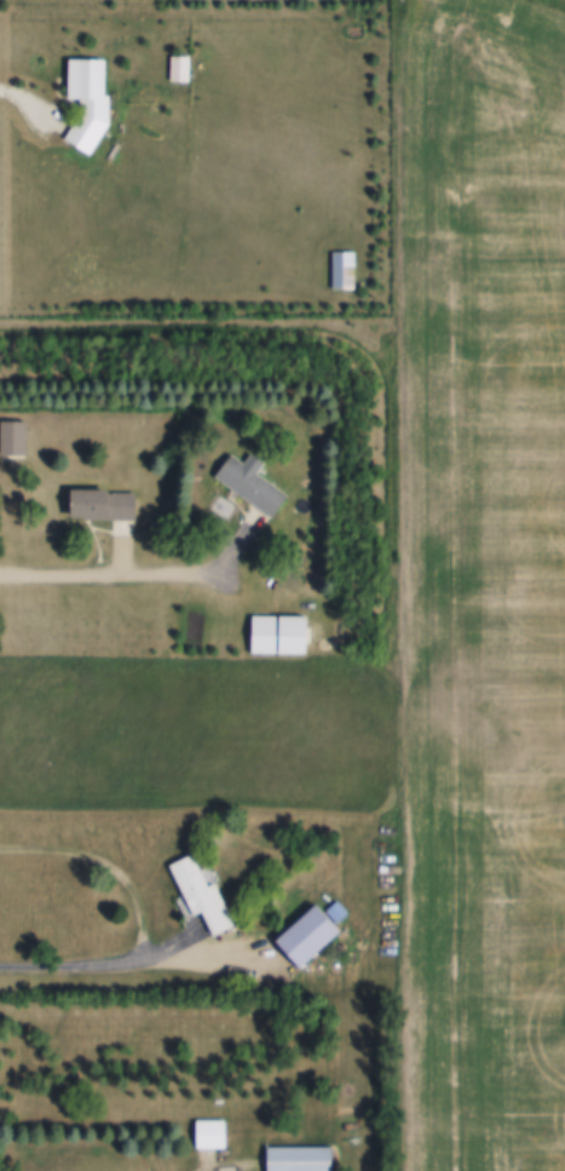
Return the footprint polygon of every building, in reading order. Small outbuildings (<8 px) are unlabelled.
[(173,53),(191,53),(191,79),(173,79),(173,53)] [(83,101),(69,101),(69,56),(105,56),(105,93),(111,93),(111,120),(91,150),(67,134),(83,109),(83,101)] [(335,248),(357,248),(357,285),(335,285),(335,248)] [(1,419),(28,419),(28,452),(1,452),(1,419)] [(217,475),(232,453),(246,461),(253,452),(266,461),(259,471),(290,494),(275,516),(217,475)] [(70,487),(109,487),(109,490),(138,490),(138,517),(94,517),(94,513),(70,513),(70,487)] [(254,614),(307,614),(307,651),(254,651),(254,614)] [(376,837),(391,838),(391,848),(375,846),(376,837)] [(171,862),(194,851),(209,884),(215,880),(236,924),(198,942),(189,920),(196,917),(171,862)] [(276,938),(316,901),(341,929),(300,965),(276,938)] [(198,1118),(227,1118),(227,1147),(198,1147),(198,1118)] [(333,1146),(333,1170),(269,1170),(269,1146),(333,1146)]
